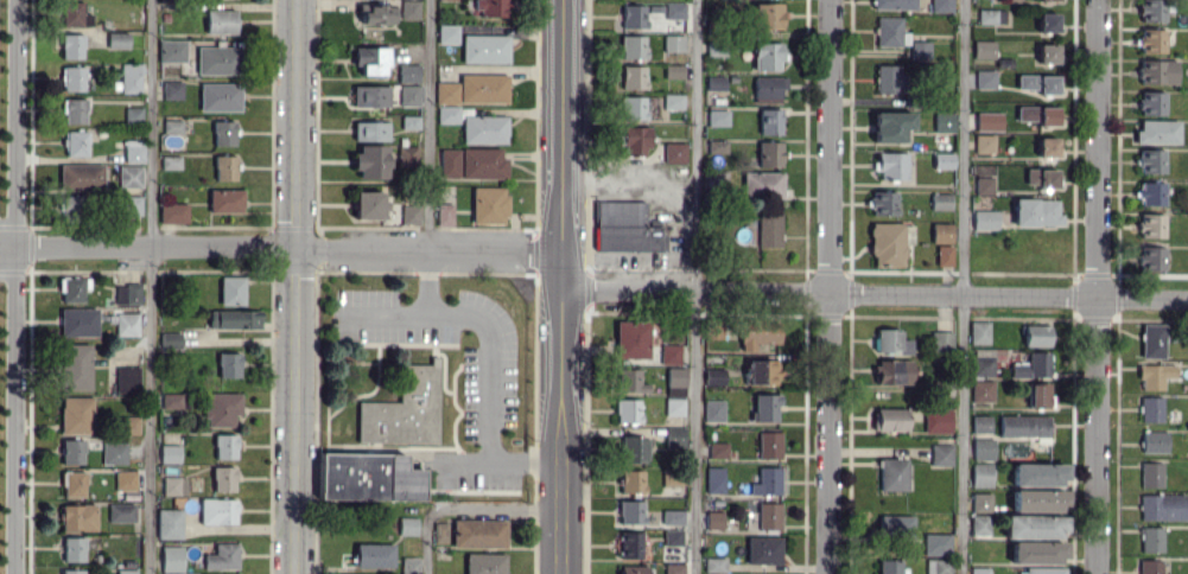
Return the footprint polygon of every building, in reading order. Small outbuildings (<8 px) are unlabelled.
[(410,0),(401,0),(400,18),(417,19),(418,0),(410,0)] [(506,0),(475,0),(475,18),(506,18),(506,0)] [(914,10),(914,0),(874,0),(874,9),(914,10)] [(952,12),(953,0),(931,0),(930,12),(952,12)] [(1164,21),(1164,0),(1139,0),(1139,21),(1164,21)] [(61,26),(90,26),(90,14),(81,14),(81,1),(60,1),(61,26)] [(685,18),(684,2),(664,3),(665,18),(685,18)] [(391,4),(359,3),(358,23),(391,24),(391,4)] [(782,3),(753,4),(754,29),(782,29),(782,3)] [(645,4),(621,5),(622,28),(645,28),(645,4)] [(235,35),(235,10),(205,9),(204,34),(235,35)] [(979,23),(996,23),(997,9),(979,9),(979,23)] [(1056,31),(1056,13),(1038,13),(1038,31),(1056,31)] [(876,46),(908,46),(908,32),(901,32),(901,17),(876,17),(876,46)] [(437,43),(457,43),(457,24),(437,24),(437,43)] [(1164,29),(1138,30),(1139,52),(1164,51),(1164,29)] [(128,48),(127,31),(106,31),(106,48),(128,48)] [(82,34),(60,34),(60,58),(82,58),(82,34)] [(664,52),(684,51),(684,34),(663,35),(664,52)] [(508,63),(508,35),(461,35),(461,63),(508,63)] [(621,59),(645,58),(645,35),(620,35),(621,59)] [(185,62),(185,40),(158,40),(158,62),(185,62)] [(995,58),(995,40),(973,40),(973,58),(995,58)] [(929,41),(910,41),(911,59),(930,58),(929,41)] [(778,70),(778,60),(783,59),(782,42),(752,43),(753,71),(778,70)] [(1056,64),(1057,45),(1038,44),(1037,63),(1056,64)] [(196,74),(238,74),(238,47),(196,46),(196,74)] [(385,75),(385,47),(352,47),(352,64),(359,64),(359,75),(385,75)] [(1176,61),(1138,60),(1138,83),(1175,84),(1176,61)] [(120,63),(120,93),(140,93),(141,64),(120,63)] [(398,82),(418,82),(419,64),(399,64),(398,82)] [(683,64),(664,65),(664,78),(683,78),(683,64)] [(900,95),(901,65),(875,64),(874,94),(900,95)] [(83,66),(60,67),(61,91),(84,91),(83,66)] [(645,89),(645,66),(622,66),(622,89),(645,89)] [(975,88),(995,89),(996,71),(975,70),(975,88)] [(507,103),(507,74),(459,75),(460,103),(507,103)] [(1056,94),(1056,75),(1016,75),(1016,90),(1038,90),(1038,93),(1056,94)] [(706,89),(724,90),(725,76),(707,76),(706,89)] [(780,103),(781,90),(786,90),(786,77),(754,77),(754,103),(780,103)] [(162,98),(181,99),(182,82),(162,81),(162,98)] [(456,104),(456,82),(435,82),(435,104),(456,104)] [(239,110),(239,83),(199,83),(199,111),(239,110)] [(387,85),(352,86),(353,108),(388,107),(387,85)] [(399,106),(418,106),(419,85),(399,85),(399,106)] [(1164,116),(1164,92),(1139,91),(1138,115),(1164,116)] [(663,109),(682,109),(683,94),(663,93),(663,109)] [(645,96),(620,96),(620,119),(645,119),(645,96)] [(62,124),(85,123),(85,98),(62,99),(62,124)] [(458,105),(436,106),(437,123),(458,123),(458,105)] [(1056,107),(1017,106),(1017,120),(1038,121),(1038,125),(1056,125),(1056,107)] [(124,121),(141,121),(142,107),(125,107),(124,121)] [(506,117),(471,116),(471,109),(461,108),(461,143),(506,144),(506,117)] [(707,126),(728,126),(728,109),(708,109),(707,126)] [(759,109),(760,135),(781,134),(780,109),(759,109)] [(912,128),(912,111),(873,112),(873,143),(903,143),(903,129),(912,128)] [(954,113),(935,113),(935,132),(954,132),(954,113)] [(1002,113),(976,113),(976,130),(1002,130),(1002,113)] [(419,116),(401,115),(401,128),(419,129),(419,116)] [(163,131),(181,132),(181,119),(163,118),(163,131)] [(1134,143),(1178,144),(1178,120),(1140,119),(1139,130),(1134,129),(1134,143)] [(213,146),(234,146),(233,120),(212,121),(213,146)] [(387,141),(387,121),(353,121),(353,140),(387,141)] [(647,126),(621,127),(622,155),(648,155),(647,126)] [(87,131),(64,131),(63,157),(87,157),(87,131)] [(994,135),(975,134),(974,153),(994,153),(994,135)] [(1056,157),(1056,138),(1038,138),(1037,156),(1056,157)] [(726,139),(708,140),(708,153),(727,152),(726,139)] [(143,140),(124,140),(124,162),(144,162),(143,140)] [(663,163),(686,164),(687,143),(663,142),(663,163)] [(782,166),(781,142),(757,142),(758,167),(782,166)] [(358,180),(387,180),(386,145),(353,145),(354,170),(358,170),(358,180)] [(416,146),(397,146),(397,166),(417,165),(416,146)] [(439,177),(458,177),(459,149),(439,148),(439,177)] [(461,148),(461,179),(506,178),(506,158),(500,158),(500,148),(461,148)] [(1164,149),(1137,149),(1138,173),(1164,172),(1164,149)] [(906,152),(874,153),(875,170),(879,170),(879,180),(906,180),(906,152)] [(954,168),(954,152),(933,153),(933,169),(954,168)] [(214,181),(235,180),(235,155),(214,155),(214,181)] [(179,156),(161,156),(161,169),(180,169),(179,156)] [(102,164),(59,164),(58,188),(102,188),(102,164)] [(141,186),(141,165),(118,166),(118,187),(141,186)] [(1056,187),(1056,169),(1026,169),(1025,186),(1056,187)] [(742,197),(781,198),(782,172),(743,172),(742,197)] [(993,195),(993,177),(975,176),(975,195),(993,195)] [(1164,206),(1164,182),(1139,182),(1139,206),(1164,206)] [(505,224),(505,187),(472,186),(471,223),(505,224)] [(242,190),(208,190),(208,212),(242,212),(242,190)] [(353,220),(381,220),(381,191),(354,191),(353,220)] [(896,215),(895,191),(869,192),(870,216),(896,215)] [(951,209),(950,194),(931,195),(931,209),(951,209)] [(58,217),(82,219),(83,196),(59,195),(58,217)] [(141,196),(123,196),(122,215),(140,216),(141,196)] [(1012,225),(1061,227),(1061,214),(1056,214),(1057,200),(1014,198),(1012,225)] [(596,251),(663,252),(664,226),(646,226),(646,201),(596,201),(596,251)] [(187,204),(159,203),(159,223),(187,224),(187,204)] [(436,226),(452,226),(452,204),(436,203),(436,226)] [(401,225),(419,224),(419,207),(401,207),(401,225)] [(997,211),(973,210),(972,230),(997,230),(997,211)] [(780,212),(757,213),(758,248),(781,247),(780,212)] [(1163,238),(1164,214),(1139,214),(1138,238),(1163,238)] [(903,224),(871,223),(870,266),(903,266),(903,224)] [(931,243),(952,243),(952,224),(932,223),(931,243)] [(936,266),(952,266),(952,245),(937,245),(936,266)] [(1163,246),(1138,247),(1139,272),(1163,272),(1163,246)] [(220,305),(244,304),(243,276),(219,276),(220,305)] [(82,278),(60,277),(60,302),(82,302),(82,278)] [(139,285),(114,285),(114,304),(139,303),(139,285)] [(96,308),(60,309),(60,336),(96,336),(96,308)] [(259,310),(215,311),(216,329),(259,328),(259,310)] [(138,336),(139,313),(116,312),(115,335),(138,336)] [(615,358),(647,359),(648,320),(615,320),(615,358)] [(970,344),(989,344),(989,321),(970,321),(970,344)] [(1164,358),(1164,324),(1141,324),(1141,358),(1164,358)] [(1023,346),(1049,346),(1049,325),(1024,325),(1023,346)] [(754,343),(779,344),(779,327),(740,327),(739,352),(754,352),(754,343)] [(899,339),(899,328),(874,329),(875,353),(912,352),(911,338),(899,339)] [(953,332),(931,331),(931,350),(953,350),(953,332)] [(160,348),(179,348),(179,333),(160,333),(160,348)] [(90,390),(89,344),(60,344),(61,391),(90,390)] [(679,364),(679,345),(660,344),(660,363),(679,364)] [(993,376),(993,348),(973,348),(972,376),(993,376)] [(1027,363),(1011,362),(1010,377),(1049,379),(1050,352),(1028,351),(1027,363)] [(239,352),(217,352),(217,378),(239,378),(239,352)] [(357,401),(356,443),(436,444),(438,357),(430,357),(429,364),(399,364),(398,402),(357,401)] [(777,359),(746,360),(747,386),(777,385),(777,359)] [(876,360),(876,384),(911,383),(911,359),(876,360)] [(1174,364),(1139,365),(1140,390),(1163,390),(1162,377),(1175,377),(1174,364)] [(138,367),(116,367),(115,390),(138,390),(138,367)] [(666,396),(684,397),(685,368),(667,367),(666,396)] [(723,368),(704,368),(704,385),(723,385),(723,368)] [(617,393),(647,392),(647,382),(639,383),(639,369),(616,369),(617,393)] [(993,402),(993,380),(971,380),(971,401),(993,402)] [(1028,382),(1027,409),(1048,409),(1049,383),(1028,382)] [(181,393),(161,393),(161,409),(182,409),(181,393)] [(240,414),(240,393),(205,393),(206,427),(234,427),(234,414),(240,414)] [(754,421),(778,421),(777,394),(754,394),(754,421)] [(60,434),(91,435),(91,397),(60,397),(60,434)] [(1162,397),(1140,397),(1140,423),(1162,423),(1162,397)] [(664,417),(684,417),(684,398),(665,398),(664,417)] [(639,399),(615,399),(615,423),(639,424),(639,399)] [(723,400),(703,399),(703,421),(723,421),(723,400)] [(906,432),(906,409),(874,408),(873,431),(906,432)] [(923,433),(950,433),(950,408),(923,408),(923,433)] [(137,415),(118,416),(118,435),(138,435),(137,415)] [(990,415),(972,415),(972,434),(990,434),(990,415)] [(1048,416),(999,416),(999,438),(1048,437),(1048,416)] [(684,448),(684,427),(666,427),(665,448),(684,448)] [(1166,453),(1166,431),(1142,430),(1141,452),(1166,453)] [(781,431),(758,431),(758,459),(781,459),(781,431)] [(235,434),(213,434),(214,460),(235,460),(235,434)] [(644,437),(617,437),(617,464),(644,464),(644,437)] [(61,464),(83,464),(82,439),(61,439),(61,464)] [(993,460),(994,439),(973,439),(973,460),(993,460)] [(708,459),(728,459),(727,442),(708,443),(708,459)] [(126,464),(125,443),(101,444),(102,464),(126,464)] [(952,466),(952,444),(930,445),(930,467),(952,466)] [(179,445),(159,445),(159,464),(179,464),(179,445)] [(317,500),(421,502),(422,468),(404,468),(404,454),(318,453),(317,500)] [(879,492),(906,492),(906,458),(878,458),(879,492)] [(1162,462),(1141,463),(1141,488),(1162,488),(1162,462)] [(971,487),(991,487),(991,464),(972,463),(971,487)] [(1012,485),(1064,486),(1064,464),(1012,463),(1012,485)] [(234,467),(212,466),(212,491),(233,492),(234,467)] [(781,467),(758,466),(757,482),(749,482),(749,495),(780,495),(781,467)] [(722,494),(723,467),(706,467),(705,493),(722,494)] [(643,470),(620,469),(619,494),(642,495),(643,470)] [(84,472),(62,471),(62,498),(83,498),(84,472)] [(135,471),(115,471),(115,490),(135,490),(135,471)] [(185,495),(185,476),(162,477),(162,496),(185,495)] [(1065,490),(1012,490),(1012,511),(1065,512),(1065,490)] [(991,493),(972,493),(972,513),(990,513),(991,493)] [(1185,521),(1185,495),(1139,495),(1140,521),(1185,521)] [(199,525),(235,526),(236,499),(200,498),(199,525)] [(643,501),(619,500),(618,526),(643,526),(643,501)] [(108,522),(134,521),(134,503),(107,504),(108,522)] [(758,530),(781,530),(780,503),(757,503),(758,530)] [(95,504),(60,505),(60,530),(95,530),(95,504)] [(182,509),(157,509),(157,539),(181,539),(182,509)] [(661,525),(683,525),(683,510),(661,509),(661,525)] [(721,511),(705,511),(706,530),(722,530),(721,511)] [(912,515),(878,515),(878,536),(912,537),(912,515)] [(1004,537),(1065,538),(1065,516),(1004,515),(1004,537)] [(398,535),(416,535),(416,517),(398,517),(398,535)] [(505,549),(505,520),(452,519),(451,548),(505,549)] [(445,542),(446,523),(434,522),(433,542),(445,542)] [(1162,527),(1140,527),(1140,553),(1162,553),(1162,527)] [(663,545),(681,545),(681,529),(663,529),(663,545)] [(640,532),(619,532),(620,559),(640,558),(640,532)] [(949,534),(923,533),(922,555),(948,556),(949,534)] [(62,561),(83,561),(84,537),(63,536),(62,561)] [(781,537),(747,536),(746,564),(780,564),(781,537)] [(1011,563),(1063,563),(1063,542),(1011,541),(1011,563)] [(202,554),(203,571),(237,570),(236,543),(214,543),(214,553),(202,554)] [(393,569),(393,544),(355,543),(354,569),(393,569)] [(182,546),(161,546),(160,572),(182,572),(182,546)] [(465,553),(464,573),(504,573),(505,553),(465,553)] [(725,572),(725,557),(704,556),(704,572),(725,572)] [(418,557),(401,557),(401,573),(419,573),(418,557)] [(906,567),(898,567),(898,557),(878,557),(878,573),(906,573),(906,567)] [(950,559),(925,559),(925,573),(951,573),(950,559)] [(1161,559),(1139,560),(1139,573),(1161,573),(1161,559)] [(664,563),(664,573),(683,573),(683,563),(664,563)] [(619,566),(619,573),(646,573),(646,566),(619,566)]
